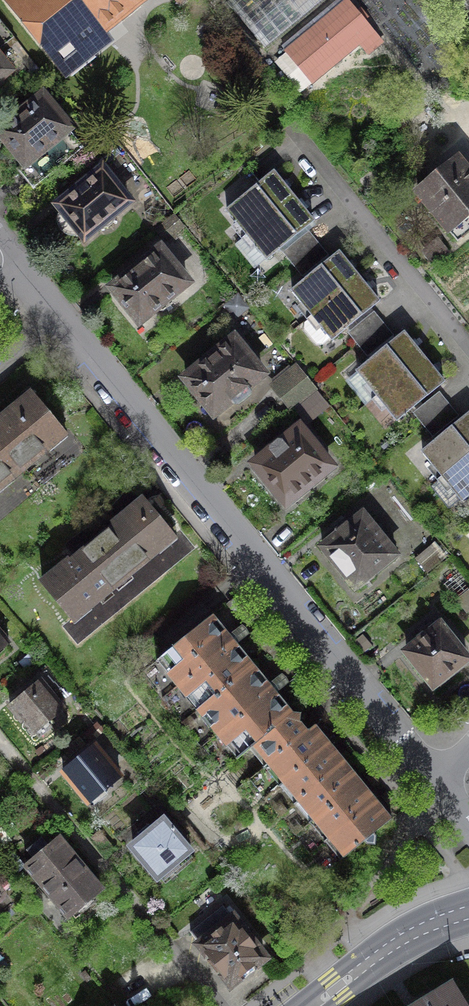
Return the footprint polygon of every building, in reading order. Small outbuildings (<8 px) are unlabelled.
[(12,4),(72,78),(79,73),(96,94),(130,68),(99,30),(137,0),(17,0),(12,4)] [(225,1),(265,49),(324,0),(227,0),(225,1)] [(286,52),(312,83),(373,31),(347,0),(286,52)] [(3,53),(17,41),(0,21),(0,49),(3,53)] [(0,131),(0,133),(25,163),(16,169),(33,189),(83,147),(42,97),(0,131)] [(417,191),(457,240),(468,229),(468,175),(456,159),(417,191)] [(215,196),(227,210),(260,182),(248,169),(215,196)] [(101,170),(58,205),(84,236),(97,226),(106,227),(114,221),(114,212),(127,201),(101,170)] [(260,182),(227,210),(246,234),(293,197),(273,172),(260,182)] [(293,197),(246,234),(266,259),(313,221),(293,197)] [(175,213),(156,228),(166,240),(185,225),(175,213)] [(308,231),(283,251),(293,264),(318,243),(308,231)] [(328,254),(318,243),(293,264),(303,275),(328,254)] [(186,282),(159,250),(113,288),(139,320),(155,308),(157,311),(164,311),(172,304),(173,298),(171,295),(186,282)] [(312,315),(358,277),(338,253),(292,290),(312,315)] [(378,301),(358,277),(312,315),(332,339),(378,301)] [(373,311),(348,332),(358,344),(383,323),(373,311)] [(393,335),(383,323),(358,344),(367,356),(393,335)] [(252,329),(236,343),(245,354),(250,350),(258,358),(269,348),(252,329)] [(403,333),(357,371),(377,395),(423,357),(403,333)] [(234,339),(185,378),(213,412),(230,399),(232,402),(239,402),(248,395),(249,389),(246,385),(261,373),(245,354),(236,343),(234,339)] [(443,382),(423,357),(377,395),(396,419),(443,382)] [(317,388),(297,364),(272,385),(292,409),(317,388)] [(439,391),(413,413),(423,425),(449,404),(439,391)] [(15,470),(18,473),(48,447),(46,445),(62,432),(31,394),(0,419),(0,452),(15,470)] [(458,415),(449,404),(423,425),(432,436),(458,415)] [(422,452),(442,476),(468,454),(468,414),(468,413),(422,452)] [(270,451),(254,464),(286,503),(330,467),(298,428),(282,442),(279,438),(268,448),(270,451)] [(15,470),(0,452),(0,483),(15,470)] [(442,476),(463,500),(468,495),(468,454),(442,476)] [(85,550),(114,586),(158,550),(156,548),(171,535),(142,500),(114,523),(115,525),(85,550)] [(338,534),(322,547),(355,587),(395,554),(362,514),(349,525),(347,522),(336,531),(338,534)] [(114,586),(85,550),(70,563),(68,560),(42,582),(71,618),(86,605),(88,608),(114,586)] [(207,618),(160,657),(181,682),(228,643),(207,618)] [(428,634),(406,652),(433,685),(466,658),(439,625),(437,627),(432,621),(424,628),(428,634)] [(8,643),(0,633),(0,650),(8,643)] [(228,643),(181,682),(201,706),(248,668),(228,643)] [(248,668),(201,706),(221,731),(268,692),(248,668)] [(39,681),(9,706),(33,733),(35,731),(39,737),(51,727),(47,722),(63,709),(39,681)] [(268,692),(221,731),(241,755),(250,748),(288,715),(268,692)] [(265,766),(267,764),(303,734),(295,725),(300,721),(300,713),(292,711),(288,715),(250,748),(265,766)] [(303,734),(267,764),(283,782),(326,747),(310,728),(303,734)] [(95,747),(64,772),(88,800),(90,798),(94,803),(106,793),(102,789),(118,775),(115,771),(121,766),(104,747),(99,752),(95,747)] [(326,747),(283,782),(298,801),(341,765),(326,747)] [(341,765),(298,801),(313,819),(356,784),(341,765)] [(356,784),(313,819),(328,838),(371,802),(356,784)] [(371,802),(328,838),(344,857),(364,841),(366,844),(375,844),(376,836),(373,833),(387,821),(371,802)] [(143,838),(133,846),(158,875),(160,873),(163,877),(175,867),(172,863),(187,850),(163,821),(152,830),(148,824),(138,833),(143,838)] [(35,857),(26,864),(69,915),(100,889),(58,839),(48,847),(41,839),(28,850),(35,857)] [(263,957),(233,918),(224,925),(214,913),(190,931),(230,983),(241,974),(245,973),(251,969),(252,966),(263,957)] [(453,985),(419,1005),(466,1005),(453,985)]
